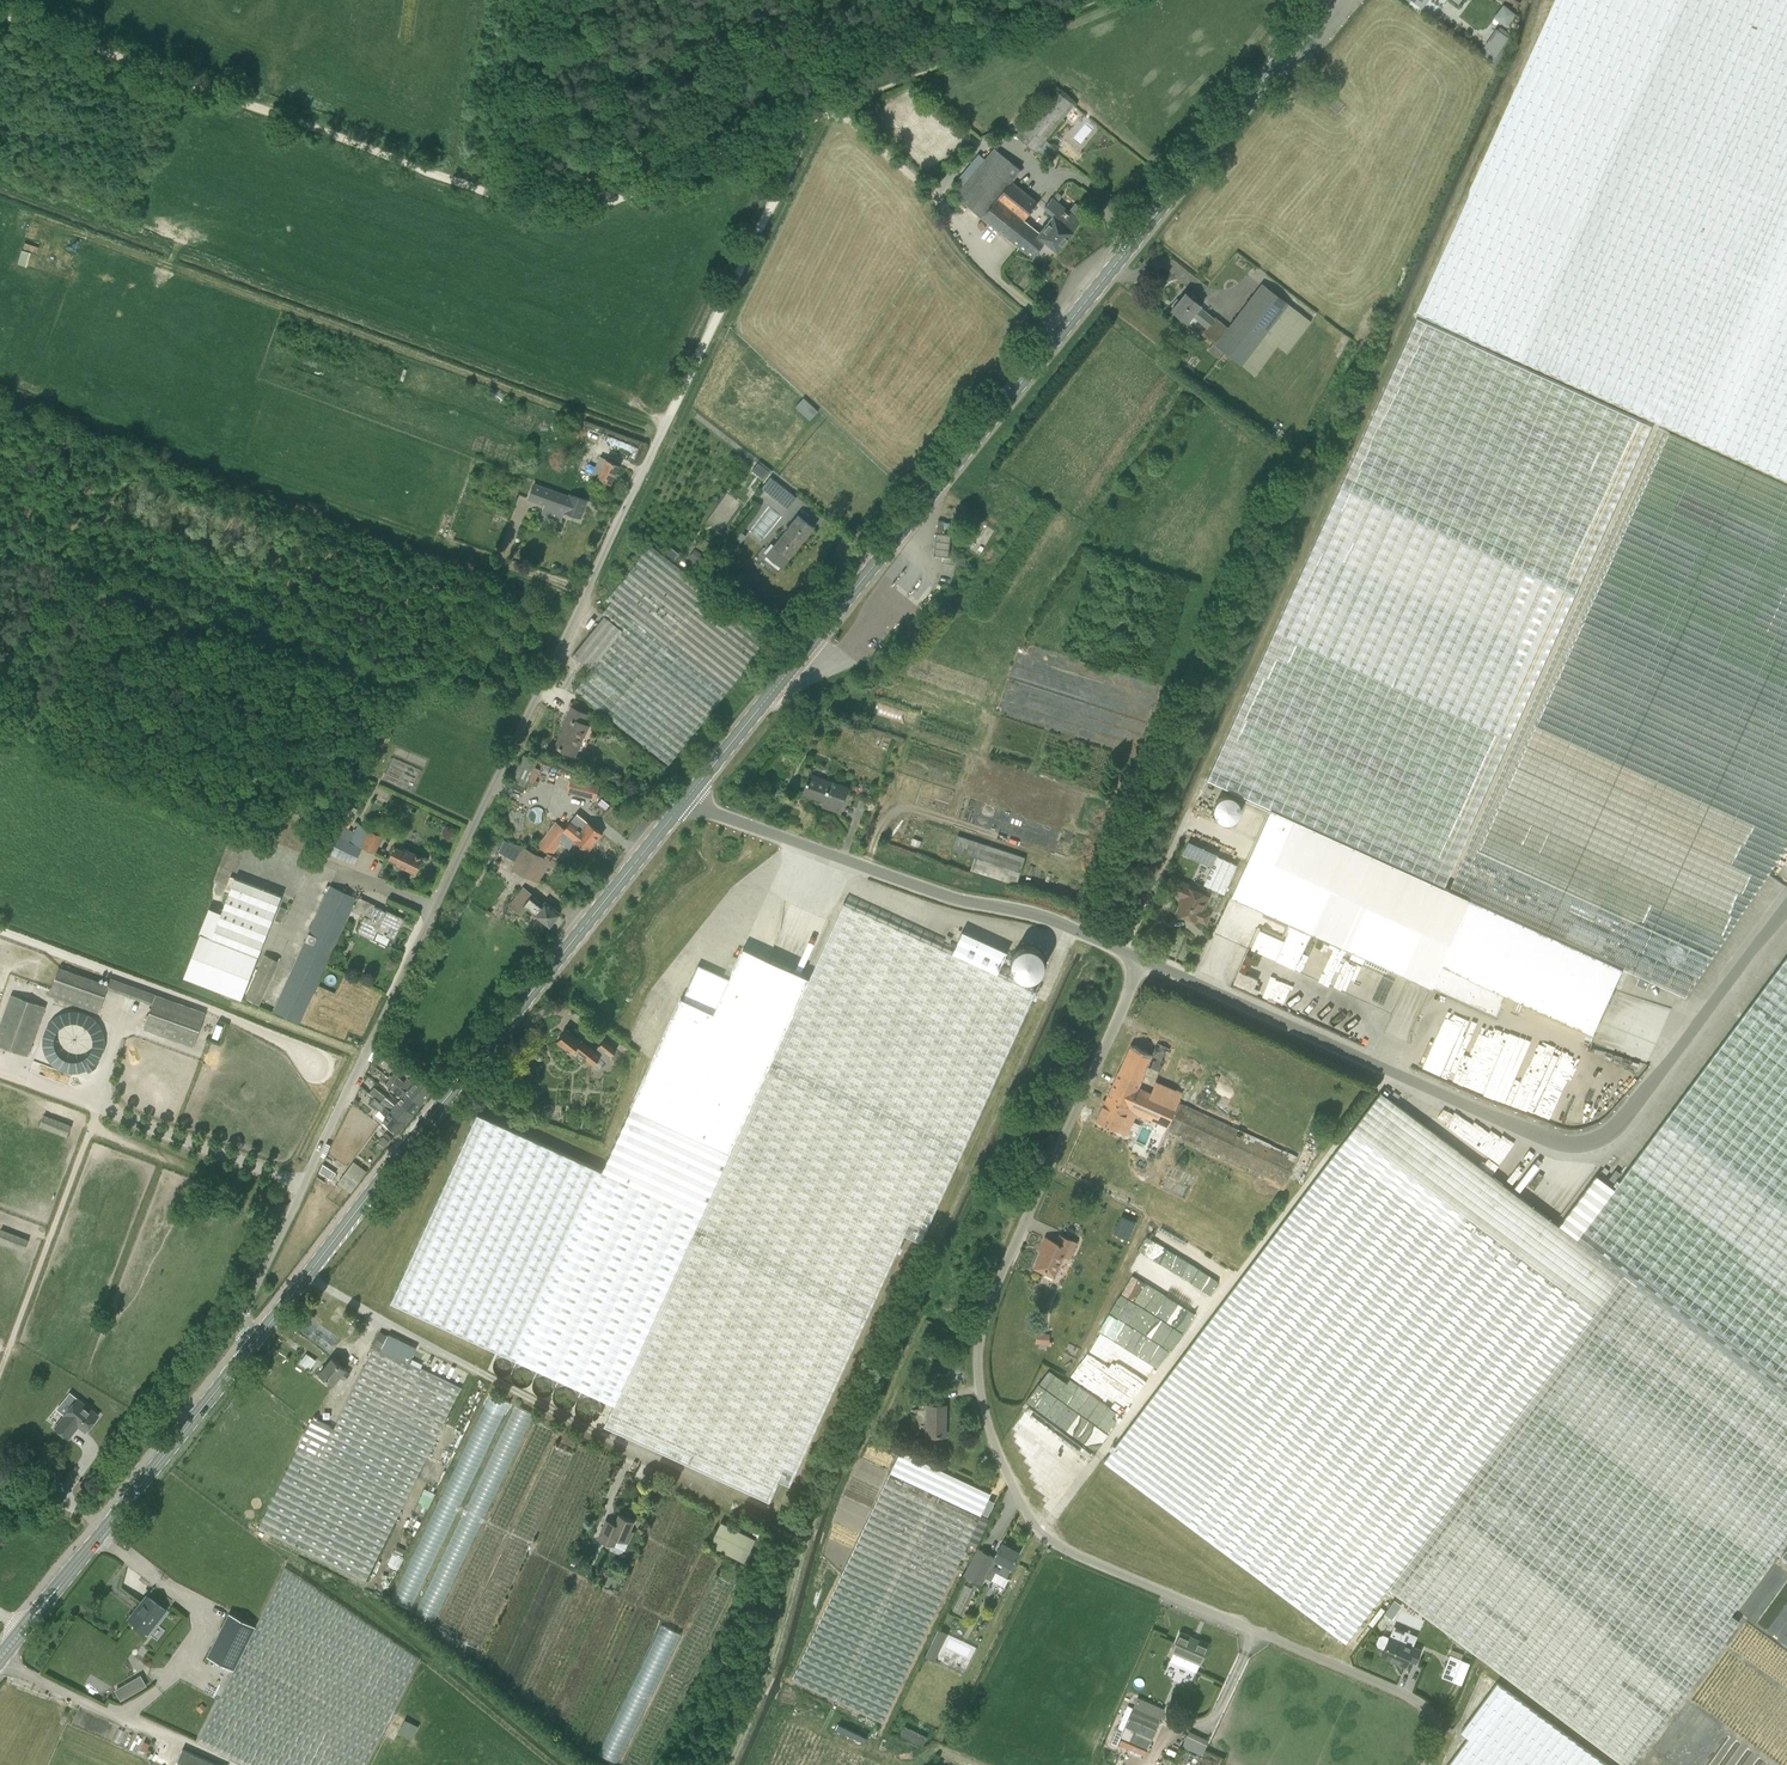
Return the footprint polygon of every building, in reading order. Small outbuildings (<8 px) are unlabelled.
[(1415,313),(1786,480),(1786,0),(1556,0),(1415,313)] [(1507,27),(1514,16),(1508,12),(1510,9),(1503,4),(1493,17),(1507,27)] [(1495,29),(1483,47),(1498,57),(1510,38),(1495,29)] [(1073,105),(1054,89),(1016,135),(1036,151),(1073,105)] [(993,148),(953,197),(980,218),(1010,182),(1021,169),(993,148)] [(980,218),(1032,258),(1045,242),(1057,251),(1066,241),(1059,236),(1067,226),(1053,216),(1038,232),(1023,220),(1036,202),(1010,182),(980,218)] [(1081,221),(1057,202),(1061,196),(1057,192),(1044,209),(1053,216),(1067,226),(1059,236),(1066,241),(1073,231),(1081,221)] [(57,246),(74,250),(76,240),(59,236),(57,246)] [(36,252),(38,247),(25,242),(23,248),(36,252)] [(21,249),(17,263),(26,266),(31,252),(21,249)] [(1192,288),(1199,280),(1185,268),(1178,277),(1192,288)] [(1215,317),(1214,319),(1199,307),(1200,305),(1186,293),(1172,310),(1187,322),(1192,315),(1207,327),(1201,334),(1223,351),(1243,367),(1255,376),(1278,346),(1287,353),(1311,323),(1260,284),(1227,327),(1215,317)] [(1471,899),(1443,887),(1651,425),(1414,318),(1206,780),(1270,809),(1230,896),(1352,951),(1365,957),(1431,987),(1441,965),(1471,899)] [(1471,899),(1624,969),(1624,968),(1687,997),(1786,848),(1786,488),(1658,429),(1449,889),(1471,899)] [(611,484),(620,465),(605,458),(596,476),(611,484)] [(769,471),(758,462),(752,470),(763,479),(769,471)] [(787,509),(796,498),(767,475),(758,487),(787,509)] [(581,517),(587,500),(571,495),(570,497),(534,484),(529,498),(545,504),(541,513),(562,520),(565,511),(581,517)] [(774,546),(774,547),(768,555),(783,567),(813,528),(798,516),(774,546)] [(948,557),(951,535),(942,534),(944,521),(938,520),(936,533),(933,555),(948,557)] [(604,616),(623,631),(591,670),(575,690),(669,765),(769,640),(693,579),(646,542),(632,559),(637,563),(608,599),(612,602),(602,614),(604,616)] [(670,555),(675,550),(670,546),(666,551),(670,555)] [(706,556),(699,551),(692,560),(690,564),(697,568),(706,556)] [(573,655),(591,670),(623,631),(604,616),(573,655)] [(574,756),(586,731),(589,726),(584,724),(588,715),(571,707),(561,728),(563,729),(555,747),(574,756)] [(523,755),(511,781),(525,787),(528,782),(533,784),(540,769),(534,767),(537,761),(523,755)] [(809,774),(803,793),(824,801),(822,806),(839,813),(848,788),(809,774)] [(571,778),(567,792),(596,800),(600,786),(571,778)] [(1209,784),(1205,792),(1211,794),(1215,787),(1209,784)] [(1239,819),(1239,795),(1215,795),(1215,819),(1239,819)] [(602,798),(596,806),(603,813),(610,804),(602,798)] [(341,825),(349,828),(353,820),(352,820),(357,810),(350,806),(345,817),(341,825)] [(603,834),(588,822),(577,813),(571,820),(565,828),(555,821),(537,846),(554,852),(562,840),(570,846),(575,840),(588,851),(603,834)] [(336,835),(328,853),(354,865),(362,848),(375,853),(382,836),(358,823),(354,830),(341,825),(336,835)] [(971,870),(1016,885),(1025,857),(957,835),(953,849),(975,856),(971,870)] [(920,846),(922,840),(913,837),(911,843),(920,846)] [(522,845),(510,842),(503,854),(515,860),(510,868),(538,882),(548,865),(556,869),(559,862),(546,855),(545,857),(522,845)] [(1187,842),(1183,855),(1211,865),(1204,884),(1226,892),(1238,860),(1187,842)] [(416,873),(423,858),(404,848),(403,850),(395,846),(389,857),(397,862),(397,863),(416,873)] [(483,870),(477,867),(474,872),(474,871),(471,878),(478,881),(481,875),(480,875),(483,870)] [(274,916),(280,902),(282,896),(235,878),(221,913),(209,908),(199,934),(200,934),(184,978),(242,1000),(274,916)] [(1197,919),(1206,923),(1210,913),(1201,909),(1207,896),(1189,888),(1190,885),(1174,878),(1168,892),(1183,898),(1177,911),(1196,920),(1197,919)] [(325,966),(356,898),(330,886),(274,1011),(300,1022),(325,966)] [(560,914),(558,912),(545,902),(543,905),(530,895),(532,894),(522,886),(508,905),(522,915),(526,908),(550,927),(560,914)] [(352,910),(361,915),(364,916),(357,931),(373,939),(377,930),(394,938),(404,919),(386,910),(386,911),(375,906),(375,905),(358,897),(352,910)] [(1594,1034),(1614,990),(1624,969),(1471,899),(1441,965),(1507,995),(1594,1034)] [(841,903),(806,979),(740,949),(726,980),(695,966),(680,1000),(678,999),(628,1109),(600,1172),(475,1114),(388,1304),(611,1406),(601,1427),(776,1507),(901,1235),(917,1242),(1032,991),(994,973),(1004,953),(959,932),(950,953),(841,903)] [(280,907),(275,920),(282,922),(287,909),(280,907)] [(1353,980),(1268,949),(1272,940),(1254,933),(1235,985),(1275,999),(1280,985),(1292,990),(1295,981),(1320,990),(1322,985),(1348,994),(1353,980)] [(1043,971),(1047,966),(1048,959),(1048,953),(1044,947),(1039,943),(1033,941),(1026,942),(1020,945),(1016,951),(1015,957),(1015,963),(1019,969),(1024,973),(1030,975),(1037,974),(1043,971)] [(1362,964),(1365,957),(1352,951),(1349,958),(1362,964)] [(260,1004),(279,960),(265,954),(246,998),(260,1004)] [(1614,1188),(1596,1175),(1559,1226),(1381,1092),(1104,1461),(1346,1643),(1387,1588),(1624,1764),(1631,1764),(1739,1621),(1730,1614),(1786,1539),(1786,956),(1614,1188)] [(1431,987),(1496,1016),(1507,995),(1441,965),(1431,987)] [(59,969),(49,995),(99,1013),(108,988),(109,986),(59,969)] [(1164,986),(1159,983),(1156,989),(1161,991),(1164,986)] [(0,1026),(0,1046),(28,1056),(45,1006),(11,994),(0,1026)] [(205,1013),(156,995),(153,1004),(144,1029),(193,1047),(205,1013)] [(56,1006),(39,1060),(92,1077),(109,1023),(56,1006)] [(1483,1092),(1505,1101),(1528,1045),(1446,1012),(1423,1069),(1483,1093),(1483,1092)] [(604,1039),(595,1051),(567,1029),(557,1041),(572,1053),(575,1049),(595,1065),(601,1069),(607,1061),(617,1049),(604,1039)] [(1136,1113),(1167,1126),(1177,1104),(1150,1093),(1146,1091),(1138,1088),(1148,1066),(1160,1071),(1165,1060),(1162,1059),(1167,1047),(1157,1043),(1152,1054),(1131,1045),(1096,1121),(1127,1135),(1136,1113)] [(1569,1053),(1554,1092),(1546,1089),(1539,1106),(1534,1104),(1531,1112),(1583,1131),(1589,1114),(1597,1117),(1599,1112),(1607,1115),(1622,1073),(1569,1053)] [(419,1077),(415,1082),(408,1077),(405,1081),(394,1073),(390,1078),(421,1103),(434,1088),(419,1077)] [(390,1078),(386,1084),(402,1096),(398,1100),(414,1113),(421,1103),(390,1078)] [(369,1093),(375,1097),(406,1122),(414,1113),(398,1100),(395,1104),(374,1087),(369,1093)] [(383,1120),(398,1132),(406,1122),(375,1097),(370,1103),(387,1116),(383,1120)] [(1167,1126),(1166,1130),(1284,1184),(1298,1156),(1179,1102),(1177,1104),(1167,1126)] [(67,1137),(69,1131),(42,1120),(39,1127),(67,1137)] [(354,1161),(341,1182),(353,1190),(367,1169),(354,1161)] [(319,1171),(332,1179),(337,1172),(323,1164),(319,1171)] [(1127,1241),(1135,1222),(1121,1215),(1113,1235),(1127,1241)] [(1137,1253),(1199,1285),(1205,1274),(1200,1272),(1205,1262),(1219,1269),(1224,1260),(1157,1225),(1150,1238),(1146,1235),(1137,1253)] [(1045,1244),(1035,1268),(1054,1276),(1063,1255),(1069,1258),(1076,1242),(1060,1235),(1057,1242),(1046,1237),(1043,1243),(1045,1244)] [(0,1236),(0,1243),(24,1252),(26,1245),(0,1236)] [(1100,1335),(1160,1364),(1187,1309),(1201,1315),(1212,1292),(1136,1256),(1128,1272),(1131,1273),(1100,1335)] [(1052,1340),(1049,1340),(1049,1333),(1036,1332),(1035,1343),(1048,1344),(1048,1345),(1051,1346),(1052,1340)] [(381,1350),(387,1336),(380,1333),(374,1346),(375,1347),(381,1350)] [(389,1334),(387,1336),(381,1350),(390,1353),(409,1363),(416,1348),(389,1334)] [(1045,1367),(1023,1405),(1099,1448),(1136,1383),(1126,1378),(1132,1367),(1093,1345),(1072,1382),(1045,1367)] [(363,1588),(461,1389),(409,1363),(390,1353),(381,1350),(375,1347),(334,1428),(321,1456),(299,1446),(255,1535),(363,1588)] [(307,1353),(301,1362),(310,1369),(317,1360),(307,1353)] [(332,1359),(320,1373),(333,1384),(340,1375),(345,1380),(350,1374),(345,1369),(332,1359)] [(482,1465),(508,1402),(489,1394),(468,1447),(475,1450),(470,1460),(482,1465)] [(65,1415),(56,1427),(69,1438),(81,1422),(89,1428),(99,1415),(78,1399),(65,1415)] [(507,1443),(507,1440),(506,1442),(506,1450),(494,1450),(494,1458),(497,1460),(498,1468),(499,1485),(519,1442),(519,1444),(533,1413),(516,1405),(511,1416),(511,1418),(508,1424),(515,1427),(506,1428),(505,1431),(512,1434),(507,1443)] [(945,1436),(946,1405),(927,1405),(926,1435),(945,1436)] [(321,1456),(334,1428),(313,1418),(299,1446),(321,1456)] [(900,1450),(792,1679),(883,1722),(990,1493),(900,1450)] [(42,1472),(48,1467),(41,1460),(35,1464),(42,1472)] [(605,1523),(598,1539),(614,1546),(618,1538),(625,1541),(626,1541),(629,1543),(633,1532),(630,1531),(634,1522),(619,1515),(614,1524),(611,1526),(605,1523)] [(393,1600),(411,1609),(452,1520),(444,1517),(441,1523),(431,1518),(393,1600)] [(721,1522),(710,1545),(744,1562),(755,1539),(721,1522)] [(991,1581),(996,1572),(1006,1577),(1011,1567),(1019,1553),(1002,1544),(995,1558),(989,1568),(990,1569),(985,1578),(991,1581)] [(437,1621),(461,1558),(454,1555),(451,1564),(446,1562),(443,1569),(436,1566),(418,1613),(437,1621)] [(256,1626),(234,1670),(218,1702),(198,1741),(246,1764),(366,1764),(419,1660),(285,1569),(257,1624),(256,1626)] [(616,1587),(618,1576),(605,1574),(604,1585),(616,1587)] [(129,1601),(136,1606),(140,1600),(133,1595),(129,1601)] [(148,1633),(166,1610),(147,1596),(129,1619),(148,1633)] [(1394,1600),(1391,1604),(1398,1609),(1401,1605),(1394,1600)] [(234,1670),(256,1626),(229,1613),(207,1656),(234,1670)] [(621,1763),(678,1632),(659,1624),(603,1755),(621,1763)] [(941,1647),(948,1633),(938,1629),(932,1642),(941,1647)] [(1209,1645),(1180,1632),(1172,1651),(1174,1652),(1170,1661),(1196,1672),(1200,1663),(1200,1664),(1209,1645)] [(1384,1648),(1381,1656),(1405,1666),(1408,1659),(1416,1662),(1421,1650),(1389,1636),(1389,1637),(1383,1635),(1379,1636),(1377,1642),(1378,1646),(1384,1648)] [(1461,1659),(1450,1654),(1441,1677),(1453,1681),(1461,1659)] [(114,1690),(120,1701),(146,1685),(140,1675),(114,1690)] [(1497,1682),(1461,1731),(1469,1737),(1448,1764),(1609,1764),(1497,1682)] [(196,1709),(200,1713),(206,1707),(202,1703),(196,1709)] [(1160,1719),(1132,1708),(1120,1737),(1121,1737),(1117,1746),(1126,1749),(1130,1742),(1147,1749),(1160,1719)] [(399,1732),(413,1738),(419,1725),(405,1718),(399,1732)] [(839,1723),(837,1728),(863,1743),(866,1738),(839,1723)] [(1183,1746),(1202,1754),(1209,1739),(1190,1730),(1183,1746)] [(183,1749),(176,1764),(219,1764),(183,1749)]
